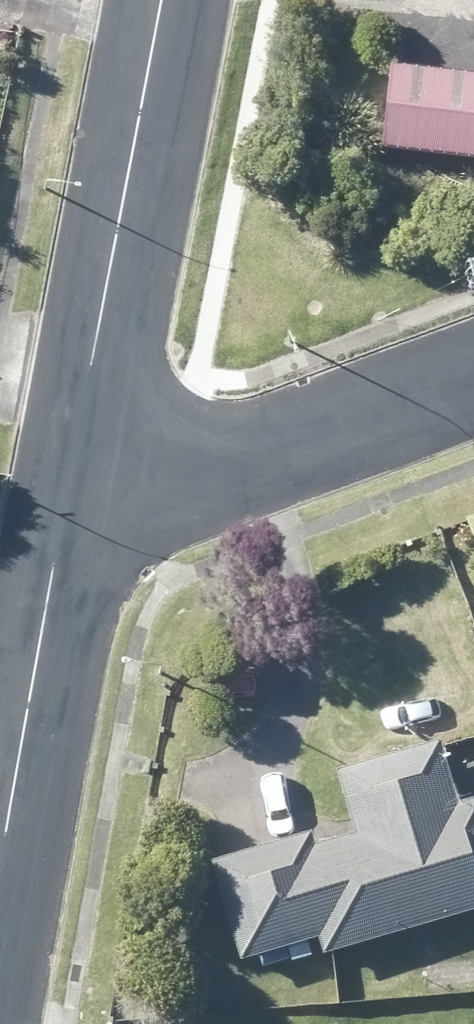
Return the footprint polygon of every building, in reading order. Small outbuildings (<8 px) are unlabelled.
[(385,71),(376,153),(473,164),(473,80),(385,71)] [(439,749),(434,737),(331,768),(350,831),(309,842),(305,830),(228,852),(206,859),(235,957),(314,935),(318,951),(410,925),(420,921),(473,905),(473,799),(451,806),(444,783),(448,782),(439,749)]
